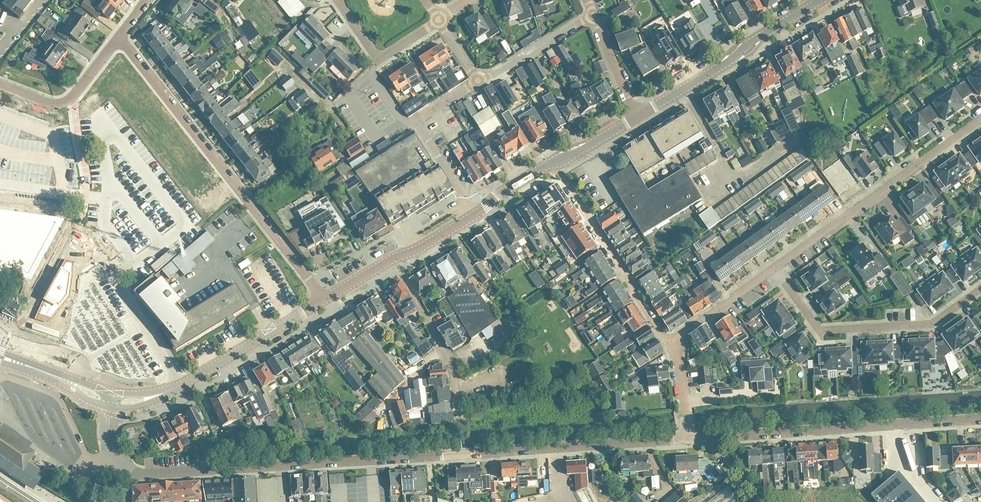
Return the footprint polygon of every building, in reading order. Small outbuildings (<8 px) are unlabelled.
[(3,4),(19,16),(32,0),(6,0),(3,4)] [(95,6),(87,0),(85,0),(81,5),(97,18),(101,12),(109,18),(117,9),(106,0),(103,0),(97,8),(95,6)] [(117,9),(120,4),(122,5),(125,1),(124,0),(106,0),(117,9)] [(189,4),(190,3),(187,0),(178,0),(176,3),(173,1),(167,9),(174,15),(173,17),(183,25),(193,12),(201,18),(207,10),(199,4),(195,9),(189,4)] [(216,13),(219,8),(209,0),(198,0),(216,13)] [(278,2),(291,18),(304,7),(298,0),(281,0),(278,2)] [(505,5),(503,6),(505,14),(507,13),(509,18),(517,15),(520,21),(532,17),(527,2),(519,5),(517,0),(503,0),(505,5)] [(547,10),(545,5),(554,2),(553,0),(531,0),(530,0),(536,17),(544,14),(543,12),(547,10)] [(721,2),(736,27),(748,20),(736,0),(724,0),(721,2)] [(754,17),(766,10),(760,0),(744,0),(754,17)] [(767,8),(778,2),(777,0),(762,0),(767,8)] [(901,6),(897,7),(901,18),(912,14),(911,12),(925,6),(923,0),(899,0),(901,6)] [(610,11),(614,17),(614,18),(630,8),(626,2),(610,11)] [(67,14),(64,18),(84,32),(87,27),(90,29),(92,25),(83,18),(86,14),(77,7),(73,12),(76,14),(72,18),(67,14)] [(862,8),(852,13),(862,34),(866,41),(866,43),(870,41),(866,32),(871,29),(862,8)] [(934,11),(927,14),(932,28),(939,25),(934,11)] [(845,17),(843,18),(854,42),(856,42),(857,41),(855,37),(858,36),(862,43),(866,41),(862,34),(852,13),(849,13),(845,15),(845,17)] [(43,25),(48,18),(42,14),(37,21),(43,25)] [(161,22),(155,27),(143,36),(149,45),(172,27),(162,14),(157,17),(161,22)] [(485,34),(488,39),(499,32),(491,19),(484,24),(478,14),(473,17),(472,15),(466,19),(467,21),(466,21),(470,27),(469,29),(473,36),(475,34),(477,38),(485,34)] [(308,68),(330,45),(325,40),(329,36),(319,26),(320,25),(311,15),(298,28),(317,47),(305,60),(296,51),(292,56),(306,70),(308,68)] [(84,32),(64,18),(61,22),(67,26),(63,30),(61,29),(57,34),(67,41),(70,36),(79,43),(82,39),(80,37),(84,32)] [(836,22),(834,23),(843,44),(848,41),(853,50),(858,47),(857,45),(856,42),(854,42),(843,18),(842,18),(840,18),(836,20),(836,22)] [(681,25),(685,31),(677,37),(689,56),(708,44),(696,25),(695,25),(691,19),(681,25)] [(245,35),(249,42),(259,35),(249,20),(239,27),(245,35)] [(651,33),(647,35),(665,65),(674,60),(675,62),(683,57),(664,25),(651,33)] [(179,36),(172,27),(149,45),(155,52),(168,43),(164,38),(172,32),(176,38),(179,36)] [(527,38),(520,42),(524,48),(531,44),(541,38),(537,28),(531,32),(533,34),(527,38)] [(824,49),(831,60),(843,53),(830,28),(829,29),(827,28),(824,30),(823,32),(822,33),(822,34),(819,36),(825,48),(824,49)] [(47,29),(41,37),(48,45),(45,49),(60,60),(67,51),(59,45),(56,43),(60,38),(47,29)] [(634,56),(648,48),(644,43),(642,44),(639,36),(635,38),(633,31),(616,37),(621,52),(632,48),(634,56)] [(814,32),(804,39),(815,57),(817,56),(814,52),(823,47),(814,32)] [(229,33),(214,38),(217,46),(231,41),(229,33)] [(245,45),(249,42),(245,35),(241,38),(245,45)] [(284,35),(276,43),(280,46),(288,38),(284,35)] [(796,43),(793,45),(802,60),(809,56),(811,60),(815,57),(804,39),(801,40),(800,39),(799,39),(795,41),(795,42),(796,43)] [(169,45),(156,55),(160,60),(160,59),(163,62),(181,48),(185,44),(182,41),(178,44),(172,49),(169,45)] [(181,48),(163,62),(165,65),(164,66),(168,71),(181,60),(178,56),(184,51),(188,48),(185,44),(181,48)] [(562,44),(553,49),(557,56),(560,61),(562,64),(571,58),(562,44)] [(335,50),(330,45),(308,68),(313,73),(327,60),(347,80),(360,68),(350,57),(349,58),(338,48),(335,50)] [(439,65),(454,88),(461,84),(445,60),(450,58),(441,45),(431,51),(439,65)] [(25,53),(23,60),(45,69),(47,64),(49,65),(54,69),(60,60),(45,49),(43,52),(33,48),(29,54),(25,53)] [(659,68),(648,48),(634,56),(632,58),(644,77),(659,68)] [(885,57),(882,48),(876,51),(879,59),(885,57)] [(274,49),(267,56),(277,66),(284,59),(274,49)] [(782,56),(775,59),(785,77),(787,80),(782,82),(783,86),(782,86),(784,91),(783,92),(795,119),(801,116),(797,109),(805,105),(802,98),(793,81),(795,80),(795,78),(804,73),(799,63),(798,64),(790,49),(783,52),(782,56)] [(439,65),(431,51),(420,59),(424,66),(420,69),(430,83),(439,78),(448,92),(454,88),(439,65)] [(846,58),(854,76),(863,73),(854,54),(846,58)] [(560,61),(557,56),(549,60),(553,66),(560,61)] [(531,62),(532,63),(542,80),(547,76),(537,58),(531,62)] [(826,58),(820,61),(822,66),(829,63),(826,58)] [(607,72),(602,60),(593,64),(598,75),(607,72)] [(803,61),(799,63),(804,73),(812,89),(816,87),(812,79),(813,78),(803,61)] [(176,80),(195,65),(192,62),(186,67),(182,62),(169,72),(173,77),(174,76),(176,80)] [(195,65),(176,80),(179,82),(178,83),(182,88),(195,78),(191,74),(197,69),(201,74),(206,70),(199,62),(195,65)] [(542,80),(532,63),(523,68),(535,89),(544,83),(542,80)] [(767,63),(759,68),(772,94),(774,98),(778,96),(775,90),(781,87),(779,83),(779,82),(770,64),(769,65),(767,63)] [(411,64),(400,71),(411,89),(422,82),(419,77),(411,64)] [(772,94),(759,68),(751,72),(751,74),(750,74),(763,99),(772,94)] [(837,68),(830,71),(834,79),(841,76),(837,68)] [(400,71),(389,78),(397,91),(400,89),(403,94),(411,89),(400,71)] [(978,73),(969,79),(968,78),(960,84),(968,96),(976,90),(980,95),(980,94),(980,77),(978,73)] [(189,98),(213,79),(209,74),(204,77),(205,79),(199,84),(196,80),(183,90),(189,98)] [(279,83),(286,91),(295,83),(289,75),(279,83)] [(738,82),(736,83),(745,98),(745,97),(748,102),(759,96),(748,76),(744,78),(741,78),(738,79),(738,82)] [(261,84),(257,78),(249,83),(254,89),(261,84)] [(213,79),(189,98),(195,106),(208,95),(215,90),(211,86),(215,82),(213,79)] [(505,80),(494,87),(506,108),(518,101),(505,80)] [(600,103),(602,104),(605,103),(605,101),(606,100),(606,99),(613,95),(604,80),(590,89),(599,104),(600,103)] [(577,82),(574,84),(589,110),(598,105),(588,88),(583,91),(577,82)] [(491,84),(486,88),(490,95),(496,92),(491,84)] [(589,110),(574,84),(570,86),(576,96),(571,99),(581,115),(589,110)] [(952,91),(944,98),(955,113),(964,106),(961,102),(968,96),(960,84),(951,90),(952,91)] [(290,95),(298,90),(295,86),(287,91),(290,95)] [(208,95),(195,106),(201,113),(214,103),(211,99),(217,94),(218,96),(221,93),(217,88),(215,90),(208,95)] [(716,94),(715,95),(716,96),(727,116),(735,111),(736,113),(740,111),(743,119),(749,115),(743,104),(738,106),(727,88),(722,91),(720,90),(717,92),(716,94)] [(293,96),(299,104),(309,97),(303,89),(293,96)] [(417,97),(416,97),(423,108),(423,107),(430,103),(423,93),(417,97)] [(480,106),(484,104),(479,93),(475,95),(480,106)] [(550,93),(542,97),(549,108),(542,112),(554,131),(555,130),(558,131),(561,129),(561,127),(565,124),(554,107),(557,105),(550,93)] [(490,95),(485,99),(490,108),(496,105),(490,95)] [(716,96),(715,95),(714,96),(712,95),(709,96),(709,99),(703,102),(714,121),(708,125),(717,140),(724,136),(718,126),(722,124),(719,120),(727,116),(716,96)] [(778,105),(783,102),(780,96),(775,99),(778,105)] [(423,108),(416,97),(401,107),(408,117),(423,108)] [(204,115),(210,123),(237,101),(234,98),(220,110),(216,106),(204,115)] [(934,102),(926,108),(934,120),(942,115),(945,120),(955,113),(944,98),(935,104),(934,102)] [(471,115),(472,116),(477,113),(468,99),(463,102),(463,104),(466,108),(469,113),(471,115)] [(229,121),(225,117),(240,105),(237,101),(210,123),(216,131),(229,121)] [(466,108),(463,104),(461,101),(455,105),(459,112),(466,108)] [(559,108),(568,123),(569,122),(571,123),(574,121),(574,120),(579,116),(570,102),(559,108)] [(488,107),(472,117),(484,137),(496,130),(501,139),(495,143),(505,160),(510,157),(517,153),(507,136),(489,106),(488,107)] [(533,108),(517,118),(533,143),(535,142),(537,144),(539,142),(540,139),(544,137),(540,131),(545,128),(533,108)] [(934,120),(926,108),(916,115),(917,116),(908,123),(913,130),(908,134),(909,134),(914,140),(918,138),(919,139),(929,131),(926,126),(934,120)] [(702,135),(687,110),(622,149),(632,166),(639,177),(700,140),(702,143),(698,145),(704,153),(684,165),(691,176),(717,160),(710,149),(712,148),(707,140),(702,143),(699,137),(702,135)] [(517,153),(522,150),(529,146),(508,112),(502,115),(512,132),(507,136),(517,153)] [(791,134),(799,129),(792,114),(783,118),(788,128),(791,134)] [(472,116),(471,115),(461,121),(468,134),(474,144),(492,173),(503,167),(484,137),(472,117),(472,116)] [(224,140),(243,125),(237,117),(217,133),(221,138),(222,137),(224,140)] [(782,121),(773,125),(777,134),(786,129),(782,121)] [(243,125),(224,140),(227,144),(226,145),(229,149),(242,139),(239,134),(245,130),(251,126),(248,122),(243,125)] [(244,141),(231,151),(234,156),(235,155),(238,158),(265,136),(267,135),(262,129),(251,138),(252,140),(247,144),(244,141)] [(772,146),(781,141),(775,130),(766,135),(772,146)] [(826,139),(820,130),(806,140),(812,149),(826,139)] [(412,131),(353,168),(329,183),(329,184),(330,184),(334,191),(358,175),(376,202),(377,202),(391,224),(406,215),(407,218),(437,199),(439,202),(453,193),(454,192),(438,166),(435,167),(412,131)] [(280,137),(276,132),(270,136),(274,141),(280,137)] [(903,138),(904,137),(903,137),(898,140),(893,133),(884,140),(883,139),(874,145),(882,157),(891,151),(894,156),(905,149),(904,148),(908,145),(903,138)] [(468,134),(464,136),(475,154),(470,157),(483,178),(492,173),(474,144),(468,134)] [(265,136),(238,158),(241,161),(239,162),(243,167),(256,156),(253,152),(258,147),(259,148),(267,141),(268,140),(265,136)] [(356,137),(343,146),(350,157),(347,160),(353,168),(369,158),(364,149),(356,137)] [(966,154),(975,165),(980,162),(980,163),(980,162),(980,139),(972,145),(969,147),(971,149),(971,150),(966,154)] [(767,150),(761,140),(755,143),(761,154),(767,150)] [(336,151),(331,142),(328,141),(321,146),(317,149),(314,149),(310,151),(309,154),(311,157),(310,158),(319,172),(341,158),(336,151)] [(465,160),(454,143),(449,146),(453,152),(464,169),(464,170),(463,171),(463,172),(464,171),(465,172),(468,176),(468,177),(467,178),(468,178),(469,178),(473,184),(483,178),(470,157),(465,160)] [(808,158),(801,148),(791,155),(799,165),(808,158)] [(735,155),(732,150),(725,154),(728,159),(735,155)] [(257,158),(246,167),(252,175),(274,157),(270,152),(265,156),(266,158),(261,162),(257,158)] [(857,167),(865,178),(878,169),(866,152),(853,162),(848,155),(843,158),(852,171),(857,167)] [(956,156),(947,163),(959,180),(967,175),(966,173),(970,170),(970,169),(975,165),(966,154),(961,157),(961,156),(959,154),(956,156)] [(791,155),(786,159),(794,169),(799,165),(791,155)] [(274,157),(252,175),(258,184),(270,174),(267,170),(272,165),(278,172),(283,168),(274,157)] [(734,168),(739,165),(735,157),(729,160),(734,168)] [(794,169),(786,159),(781,162),(789,172),(794,169)] [(803,165),(795,171),(800,178),(808,173),(807,172),(814,167),(809,161),(803,166),(803,165)] [(781,162),(777,166),(784,176),(789,172),(781,162)] [(937,175),(932,178),(941,190),(946,186),(946,187),(951,184),(952,186),(959,180),(947,163),(938,170),(935,172),(937,174),(937,175)] [(639,177),(632,166),(609,180),(642,235),(702,199),(684,169),(647,191),(639,177)] [(777,166),(772,169),(779,179),(784,176),(777,166)] [(772,169),(767,173),(774,183),(779,179),(772,169)] [(800,178),(795,171),(789,175),(794,182),(796,181),(800,186),(804,183),(800,178)] [(774,183),(767,173),(762,176),(769,186),(774,183)] [(769,186),(762,176),(757,180),(764,190),(769,186)] [(764,190),(757,180),(752,183),(759,193),(764,190)] [(780,182),(773,187),(778,194),(782,191),(785,189),(780,182)] [(752,183),(751,184),(713,211),(720,221),(759,193),(752,183)] [(923,183),(912,191),(924,208),(931,203),(934,208),(943,201),(934,189),(930,192),(923,183)] [(539,196),(529,203),(542,222),(543,221),(547,218),(555,213),(570,202),(569,202),(566,198),(557,184),(546,191),(547,193),(541,197),(540,195),(539,196)] [(813,195),(822,209),(834,200),(824,186),(813,195)] [(773,187),(766,192),(771,199),(775,195),(778,194),(773,187)] [(927,212),(912,191),(900,199),(907,208),(902,212),(911,223),(927,212)] [(813,195),(801,203),(811,217),(822,209),(813,195)] [(298,212),(305,225),(304,225),(311,237),(304,241),(308,248),(315,244),(316,245),(323,240),(324,241),(327,242),(332,240),(333,236),(332,235),(340,231),(339,229),(345,226),(325,197),(319,200),(322,206),(318,209),(314,203),(298,212)] [(762,205),(757,199),(757,198),(750,203),(755,210),(762,205)] [(354,201),(349,204),(357,216),(362,213),(360,210),(356,204),(354,201)] [(570,202),(555,213),(560,220),(576,210),(570,202)] [(755,210),(750,203),(743,208),(748,215),(755,210)] [(811,217),(801,203),(790,211),(800,225),(811,217)] [(535,226),(540,222),(528,204),(525,206),(523,205),(518,208),(518,211),(517,211),(529,230),(529,229),(533,236),(539,233),(535,226)] [(364,216),(374,232),(379,229),(381,230),(384,228),(384,226),(385,225),(376,210),(370,214),(369,212),(363,215),(364,216)] [(576,210),(560,220),(567,230),(582,219),(576,210)] [(614,211),(598,221),(598,222),(604,231),(619,220),(625,216),(622,210),(616,215),(614,211)] [(790,211),(778,219),(788,233),(800,225),(790,211)] [(510,214),(503,218),(518,241),(525,237),(510,214)] [(734,214),(727,219),(732,226),(739,221),(734,214)] [(361,221),(355,225),(363,239),(364,238),(366,239),(369,237),(369,235),(374,232),(364,216),(360,219),(361,221)] [(890,216),(875,228),(880,234),(887,244),(891,241),(898,236),(904,245),(914,239),(909,232),(911,231),(902,218),(895,223),(890,216)] [(518,241),(503,218),(496,222),(510,243),(505,247),(512,258),(517,254),(512,245),(518,241)] [(732,226),(727,219),(720,224),(725,231),(732,226)] [(788,233),(778,219),(767,227),(777,241),(788,233)] [(619,220),(604,231),(609,239),(625,229),(631,225),(628,221),(624,223),(623,222),(621,223),(619,220)] [(580,223),(561,236),(568,246),(588,234),(580,223)] [(777,241),(767,227),(756,235),(766,249),(777,241)] [(625,229),(609,239),(615,248),(631,237),(637,234),(633,228),(627,232),(625,229)] [(491,230),(481,235),(494,254),(504,248),(491,230)] [(343,253),(354,243),(344,231),(340,235),(345,241),(338,247),(343,253)] [(711,231),(705,235),(710,242),(716,238),(711,231)] [(208,232),(185,252),(191,259),(214,240),(208,232)] [(588,234),(568,246),(576,258),(596,245),(588,234)] [(494,254),(481,235),(472,241),(485,260),(492,256),(492,257),(491,258),(492,260),(491,261),(499,273),(501,275),(505,272),(496,258),(495,255),(494,254)] [(710,242),(705,235),(698,240),(703,247),(710,242)] [(756,235),(744,243),(754,257),(766,249),(756,235)] [(531,236),(526,239),(528,241),(527,241),(534,253),(540,250),(540,249),(531,236)] [(631,237),(615,248),(621,256),(636,246),(638,245),(638,244),(642,242),(640,238),(635,241),(634,242),(631,237)] [(921,254),(935,246),(932,240),(924,246),(921,242),(916,245),(921,254)] [(744,243),(733,251),(743,265),(754,257),(744,243)] [(863,244),(851,253),(858,263),(853,266),(863,279),(875,270),(878,274),(889,266),(879,253),(873,258),(863,244)] [(636,246),(621,256),(627,265),(648,251),(645,246),(641,249),(640,248),(638,249),(636,246)] [(980,246),(972,252),(971,251),(963,256),(975,273),(980,269),(980,246)] [(472,267),(470,265),(460,248),(450,255),(463,277),(464,277),(466,280),(474,274),(477,277),(478,276),(483,283),(490,278),(479,262),(472,267)] [(151,266),(156,272),(176,254),(172,249),(151,266)] [(651,255),(648,251),(627,265),(633,274),(648,264),(645,259),(651,255)] [(743,265),(733,251),(722,260),(732,274),(743,265)] [(191,259),(185,252),(173,262),(179,269),(191,259)] [(581,270),(570,276),(573,280),(578,277),(579,277),(605,260),(600,252),(584,263),(586,267),(581,270)] [(899,261),(903,268),(914,260),(910,253),(899,261)] [(930,256),(934,264),(939,261),(935,254),(930,256)] [(496,258),(505,272),(509,269),(500,255),(496,258)] [(449,256),(439,261),(458,292),(455,294),(448,298),(472,338),(499,320),(464,277),(462,278),(449,256)] [(953,267),(948,271),(956,282),(961,279),(963,282),(975,273),(963,256),(955,262),(957,263),(952,266),(953,267)] [(250,263),(247,259),(238,264),(241,269),(250,263)] [(569,267),(564,259),(553,267),(558,274),(569,267)] [(605,260),(579,277),(581,281),(591,275),(594,280),(611,269),(605,260)] [(732,274),(722,260),(710,268),(720,282),(732,274)] [(44,299),(38,314),(52,319),(58,312),(60,310),(68,299),(70,298),(72,298),(73,289),(72,289),(73,283),(72,283),(74,272),(73,272),(74,262),(65,261),(50,288),(50,289),(45,299),(44,299)] [(458,292),(439,261),(432,266),(445,289),(450,286),(455,294),(458,292)] [(173,262),(163,271),(169,278),(179,269),(173,262)] [(700,262),(694,266),(695,266),(704,282),(699,285),(711,305),(721,299),(713,286),(715,285),(700,263),(700,262)] [(665,267),(669,273),(674,270),(670,264),(665,267)] [(652,270),(653,272),(636,283),(641,292),(643,290),(658,280),(663,277),(656,267),(652,270)] [(811,292),(813,291),(827,281),(824,277),(825,276),(819,267),(802,279),(809,289),(811,292)] [(634,276),(637,281),(649,272),(645,268),(634,276)] [(836,282),(847,274),(843,268),(832,276),(836,282)] [(410,279),(420,295),(437,285),(427,269),(410,279)] [(588,284),(591,288),(585,293),(587,296),(616,277),(611,269),(594,280),(588,284)] [(535,270),(528,275),(538,289),(545,284),(535,270)] [(895,286),(904,280),(897,271),(889,277),(895,286)] [(956,282),(948,271),(943,274),(942,273),(938,276),(937,275),(929,280),(941,297),(953,289),(951,286),(956,282)] [(676,272),(671,276),(675,282),(680,279),(676,272)] [(851,279),(847,274),(836,282),(839,288),(851,279)] [(172,297),(155,276),(135,293),(162,326),(164,324),(167,327),(163,329),(176,351),(228,320),(230,324),(236,321),(233,317),(250,307),(236,285),(187,314),(178,304),(181,302),(175,294),(172,297)] [(663,277),(658,280),(643,290),(649,299),(663,289),(669,286),(663,277)] [(649,299),(647,300),(652,309),(655,307),(669,298),(665,293),(671,289),(670,289),(673,287),(672,287),(679,282),(683,288),(687,286),(684,280),(682,277),(680,279),(675,282),(669,286),(663,289),(649,299)] [(599,298),(587,305),(589,309),(598,304),(623,287),(618,280),(601,291),(604,295),(599,298)] [(941,297),(929,280),(921,286),(923,287),(918,291),(919,291),(914,295),(922,307),(927,303),(929,306),(941,297)] [(404,304),(413,299),(407,290),(401,281),(399,282),(398,282),(395,283),(395,285),(391,288),(396,296),(386,303),(397,320),(403,316),(400,311),(406,307),(404,304)] [(691,284),(688,286),(703,310),(711,305),(699,285),(694,288),(691,284)] [(688,286),(684,289),(681,290),(685,296),(688,294),(691,300),(686,303),(694,316),(703,310),(688,286)] [(623,287),(598,304),(600,307),(603,305),(608,302),(611,306),(628,295),(623,287)] [(564,297),(559,290),(554,293),(559,300),(564,297)] [(834,291),(820,300),(818,302),(828,315),(845,303),(838,294),(837,295),(834,291)] [(613,309),(601,318),(603,321),(615,314),(633,302),(628,295),(611,306),(613,309)] [(6,297),(1,312),(14,317),(20,301),(6,297)] [(446,297),(437,302),(446,317),(455,312),(446,297)] [(561,301),(565,309),(572,304),(567,297),(561,301)] [(772,297),(760,306),(746,315),(750,320),(763,311),(766,316),(764,317),(770,324),(787,312),(778,300),(775,302),(772,297)] [(367,302),(365,303),(375,319),(382,315),(387,323),(393,319),(384,305),(383,305),(379,298),(376,300),(374,298),(373,298),(371,298),(368,300),(367,302)] [(669,298),(655,307),(660,316),(662,318),(670,313),(675,309),(669,298)] [(403,316),(397,320),(400,325),(402,325),(412,340),(417,337),(407,322),(405,319),(419,310),(413,299),(404,304),(406,307),(400,311),(403,316)] [(359,309),(355,311),(356,312),(360,319),(360,320),(361,322),(358,324),(365,337),(369,334),(371,333),(367,327),(376,321),(375,319),(365,303),(364,304),(362,303),(360,305),(359,307),(358,308),(359,309)] [(620,313),(614,317),(617,323),(615,324),(618,328),(620,327),(640,314),(634,304),(620,313)] [(687,321),(687,320),(679,307),(675,309),(670,313),(679,326),(687,321)] [(336,322),(350,340),(358,335),(362,341),(366,338),(365,337),(358,324),(361,322),(360,320),(360,319),(356,312),(355,311),(355,310),(336,322)] [(451,322),(438,329),(443,338),(464,327),(459,318),(456,312),(448,317),(451,322)] [(572,318),(576,325),(587,318),(584,312),(572,318)] [(795,324),(787,312),(770,324),(775,332),(777,331),(780,335),(781,335),(784,340),(796,331),(792,326),(795,324)] [(679,326),(670,313),(662,318),(670,331),(679,326)] [(618,328),(606,337),(608,341),(623,331),(622,331),(629,326),(633,333),(647,324),(640,314),(620,327),(618,328)] [(730,316),(723,321),(734,338),(736,341),(737,344),(748,337),(744,330),(741,332),(730,316)] [(964,320),(955,327),(967,344),(975,338),(974,337),(978,334),(977,333),(980,330),(980,327),(974,318),(969,321),(967,318),(964,320)] [(736,341),(723,321),(716,326),(722,336),(716,341),(724,353),(728,349),(727,347),(736,341)] [(336,322),(327,328),(333,336),(335,334),(345,347),(343,348),(346,352),(341,354),(346,361),(353,356),(347,346),(352,343),(350,340),(336,322)] [(707,325),(691,336),(700,350),(715,339),(707,325)] [(322,331),(321,332),(331,345),(328,347),(330,350),(333,348),(336,353),(337,355),(332,358),(344,374),(349,370),(352,374),(348,377),(354,385),(355,385),(358,390),(365,385),(352,368),(346,361),(341,354),(346,352),(343,348),(345,347),(335,334),(333,336),(327,328),(326,328),(325,327),(321,330),(322,331)] [(464,327),(443,338),(448,347),(451,346),(453,349),(464,343),(460,336),(467,332),(464,327)] [(620,345),(614,348),(617,354),(623,350),(631,345),(636,341),(639,346),(645,343),(647,346),(656,340),(655,337),(648,327),(633,336),(620,345)] [(943,335),(944,337),(945,338),(940,342),(945,356),(951,365),(958,360),(952,351),(953,350),(954,351),(958,348),(959,349),(967,344),(955,327),(943,335)] [(592,330),(584,335),(588,343),(597,338),(592,330)] [(800,336),(787,345),(790,350),(788,351),(795,360),(796,359),(799,364),(810,357),(807,351),(812,348),(804,337),(802,334),(800,336)] [(310,336),(303,340),(314,354),(315,354),(319,359),(326,355),(310,336)] [(314,354),(303,340),(296,345),(307,358),(308,358),(312,356),(316,362),(319,359),(315,354),(314,354)] [(663,350),(656,340),(647,346),(632,356),(639,368),(650,361),(649,359),(663,350)] [(904,341),(904,345),(898,345),(899,359),(905,359),(905,360),(910,360),(910,362),(920,361),(919,340),(904,341)] [(933,340),(919,340),(920,361),(920,371),(931,370),(930,359),(934,359),(934,357),(945,356),(940,342),(933,343),(933,340)] [(428,341),(417,348),(423,357),(432,348),(428,341)] [(785,348),(781,342),(770,350),(776,360),(786,353),(783,349),(785,348)] [(892,342),(888,342),(877,343),(878,364),(887,363),(887,361),(893,361),(893,360),(899,359),(898,345),(892,346),(892,342)] [(862,344),(862,346),(862,347),(856,348),(856,352),(857,366),(864,365),(864,363),(868,362),(869,364),(878,364),(877,343),(862,344)] [(296,345),(288,350),(300,363),(305,360),(309,366),(312,364),(308,358),(307,358),(296,345)] [(821,350),(821,353),(821,354),(813,354),(814,377),(828,376),(827,371),(837,370),(835,349),(821,350)] [(847,349),(835,349),(837,370),(846,370),(846,368),(851,367),(851,366),(857,366),(856,352),(850,352),(850,351),(850,349),(847,349)] [(281,354),(280,354),(293,368),(296,365),(304,376),(308,374),(304,369),(300,363),(288,350),(285,352),(283,351),(281,353),(281,354)] [(722,352),(715,355),(719,362),(725,359),(722,352)] [(415,353),(407,359),(410,364),(419,359),(415,353)] [(274,359),(270,362),(278,375),(286,370),(293,382),(299,379),(295,373),(294,373),(288,363),(286,364),(280,355),(279,356),(277,355),(274,357),(274,359)] [(595,376),(603,367),(593,358),(585,367),(595,376)] [(741,362),(742,378),(750,378),(751,383),(756,382),(757,393),(758,392),(758,390),(773,389),(771,368),(773,368),(773,367),(769,368),(768,360),(741,362)] [(433,372),(431,372),(431,380),(448,378),(448,377),(449,376),(448,371),(447,371),(444,370),(443,370),(442,363),(434,364),(434,366),(432,366),(433,372)] [(261,388),(264,394),(262,395),(269,412),(276,409),(268,393),(278,387),(275,382),(275,381),(266,366),(265,366),(263,365),(259,367),(259,370),(255,372),(264,387),(261,388)] [(389,365),(368,382),(375,390),(395,373),(389,365)] [(669,379),(668,367),(646,370),(648,388),(658,386),(658,380),(669,379)] [(709,367),(699,368),(699,370),(701,385),(711,384),(717,383),(716,368),(709,369),(709,367)] [(955,371),(959,377),(966,373),(962,367),(955,371)] [(252,372),(238,381),(240,385),(246,397),(247,397),(249,401),(249,402),(258,420),(270,414),(269,412),(262,395),(260,391),(252,372)] [(630,377),(632,381),(639,376),(637,372),(630,377)] [(402,381),(395,373),(375,390),(382,398),(402,381)] [(604,393),(612,388),(604,375),(595,380),(604,393)] [(429,380),(425,380),(425,385),(426,387),(433,386),(434,392),(438,392),(437,389),(449,388),(448,378),(431,380),(429,380)] [(240,385),(228,391),(232,399),(234,403),(240,400),(243,405),(246,403),(249,402),(249,401),(247,397),(246,397),(240,385)] [(416,391),(406,392),(408,410),(418,409),(418,408),(428,407),(427,399),(426,387),(425,385),(416,386),(416,391)] [(693,397),(699,395),(696,386),(690,388),(693,397)] [(432,398),(427,399),(428,407),(433,406),(439,405),(439,403),(451,402),(449,388),(437,389),(438,392),(434,392),(431,393),(432,398)] [(234,403),(232,399),(228,391),(227,389),(219,393),(220,395),(224,405),(226,409),(235,406),(234,403)] [(620,393),(610,393),(611,410),(621,409),(620,393)] [(226,409),(224,405),(220,395),(211,400),(216,413),(218,417),(236,410),(235,406),(226,409)] [(367,404),(368,406),(373,411),(381,404),(375,397),(367,404)] [(392,410),(388,411),(393,427),(398,425),(410,422),(409,419),(407,411),(404,400),(391,405),(392,410)] [(428,407),(425,407),(427,415),(437,414),(437,415),(453,413),(451,402),(439,403),(439,405),(433,406),(428,407)] [(482,405),(469,407),(471,419),(483,417),(482,405)] [(355,418),(366,429),(379,417),(373,411),(368,406),(355,418)] [(201,433),(202,431),(208,427),(198,407),(185,414),(195,434),(196,434),(199,434),(201,433)] [(237,412),(236,410),(218,417),(222,427),(240,418),(237,412)] [(437,414),(427,415),(427,417),(409,419),(410,422),(412,428),(428,426),(429,428),(454,424),(453,413),(437,415),(437,414)] [(188,440),(185,434),(192,430),(184,415),(183,415),(180,415),(177,416),(177,418),(176,419),(177,421),(173,423),(180,437),(179,437),(183,446),(184,446),(185,448),(188,446),(186,444),(187,444),(186,441),(188,440)] [(159,444),(162,442),(163,444),(177,437),(174,431),(172,433),(167,423),(162,426),(161,425),(158,427),(158,428),(155,429),(159,436),(156,438),(159,444)] [(18,481),(34,490),(35,489),(38,484),(45,474),(29,462),(32,457),(35,453),(22,444),(0,429),(0,469),(18,481)] [(134,447),(132,439),(125,440),(127,448),(134,447)] [(177,452),(186,452),(179,439),(172,443),(177,452)] [(836,442),(826,443),(827,460),(833,460),(834,472),(838,472),(845,467),(839,459),(837,459),(836,442)] [(827,460),(826,443),(816,444),(817,461),(823,460),(824,466),(825,481),(829,481),(827,460)] [(807,462),(806,444),(796,445),(797,462),(803,462),(804,482),(808,482),(807,466),(808,466),(807,462)] [(816,444),(806,444),(807,462),(814,461),(814,473),(818,472),(817,461),(816,444)] [(797,462),(796,445),(786,446),(787,463),(792,463),(793,477),(794,477),(794,483),(799,482),(797,462)] [(867,474),(881,473),(881,457),(873,457),(873,446),(859,447),(860,470),(866,470),(867,474)] [(966,465),(965,448),(953,449),(954,466),(966,465)] [(977,448),(965,448),(966,465),(978,464),(977,448)] [(784,449),(772,450),(773,464),(775,484),(779,484),(778,467),(785,467),(784,449)] [(939,449),(925,449),(926,476),(933,476),(933,468),(939,468),(939,470),(949,469),(948,457),(939,458),(939,449)] [(772,450),(761,451),(762,465),(763,472),(763,479),(764,487),(768,487),(768,479),(767,464),(773,464),(772,450)] [(748,452),(747,452),(748,466),(762,465),(761,451),(748,452)] [(647,457),(634,458),(635,472),(642,472),(644,477),(651,476),(653,476),(652,470),(648,470),(647,457)] [(687,478),(686,471),(699,470),(698,457),(677,458),(678,479),(687,478)] [(635,472),(634,458),(620,459),(621,473),(629,472),(631,478),(635,477),(635,472)] [(575,491),(586,487),(585,473),(586,473),(585,461),(566,463),(566,475),(574,474),(575,491)] [(530,463),(516,464),(517,477),(517,482),(517,487),(523,487),(526,487),(526,486),(525,486),(524,480),(526,479),(537,479),(538,480),(537,468),(531,468),(530,463)] [(517,482),(516,464),(502,465),(503,478),(511,477),(511,482),(517,482)] [(474,466),(469,467),(470,488),(483,488),(482,482),(482,481),(482,476),(481,466),(480,466),(479,465),(475,465),(474,466)] [(456,476),(447,476),(448,489),(448,491),(457,491),(457,488),(457,483),(463,483),(464,499),(470,499),(470,488),(469,467),(463,467),(463,466),(458,466),(458,467),(456,467),(456,476)] [(719,476),(712,466),(706,470),(714,480),(719,476)] [(412,470),(414,489),(414,497),(415,501),(420,501),(419,493),(426,493),(424,469),(412,470)] [(601,469),(592,470),(593,483),(602,482),(601,469)] [(412,470),(401,471),(403,490),(403,495),(411,494),(411,497),(414,497),(414,489),(412,470)] [(390,491),(390,501),(396,501),(396,495),(395,490),(403,490),(401,471),(390,472),(392,490),(390,491)] [(871,495),(877,501),(924,501),(899,472),(871,495)] [(303,475),(304,495),(304,501),(309,501),(309,496),(306,496),(306,495),(309,495),(315,494),(315,474),(303,475)] [(327,474),(315,474),(315,494),(316,499),(316,501),(321,501),(321,494),(328,493),(327,474)] [(951,478),(950,479),(957,489),(946,495),(951,501),(952,501),(961,496),(961,497),(969,492),(968,492),(965,486),(957,474),(956,475),(951,478)] [(303,475),(291,476),(292,496),(304,495),(303,475)] [(653,476),(651,476),(652,489),(659,488),(658,476),(653,476)] [(222,480),(223,500),(228,500),(228,501),(233,501),(232,480),(228,481),(226,479),(222,480)] [(257,479),(232,480),(233,501),(258,501),(257,479)] [(202,482),(206,501),(214,501),(213,481),(212,481),(211,480),(207,480),(206,482),(202,482)] [(213,481),(214,501),(223,501),(223,500),(222,480),(217,480),(215,481),(213,481)] [(498,481),(490,481),(491,493),(498,492),(498,481)] [(200,482),(187,483),(188,501),(201,500),(200,482)] [(173,484),(174,501),(188,501),(187,483),(173,484)] [(173,484),(161,485),(162,501),(174,501),(173,484)] [(591,484),(586,487),(595,501),(601,501),(591,484)] [(147,486),(148,501),(162,501),(161,485),(147,486)] [(147,486),(133,487),(133,493),(127,493),(128,501),(148,501),(147,486)] [(727,486),(706,501),(740,501),(727,486)] [(972,495),(980,494),(976,486),(969,490),(972,495)] [(641,488),(641,493),(646,495),(650,491),(647,487),(641,488)] [(687,501),(683,497),(676,490),(661,501),(686,501),(687,501)] [(704,492),(687,501),(688,501),(697,501),(707,497),(704,492)] [(628,499),(630,501),(642,501),(636,493),(628,499)]
